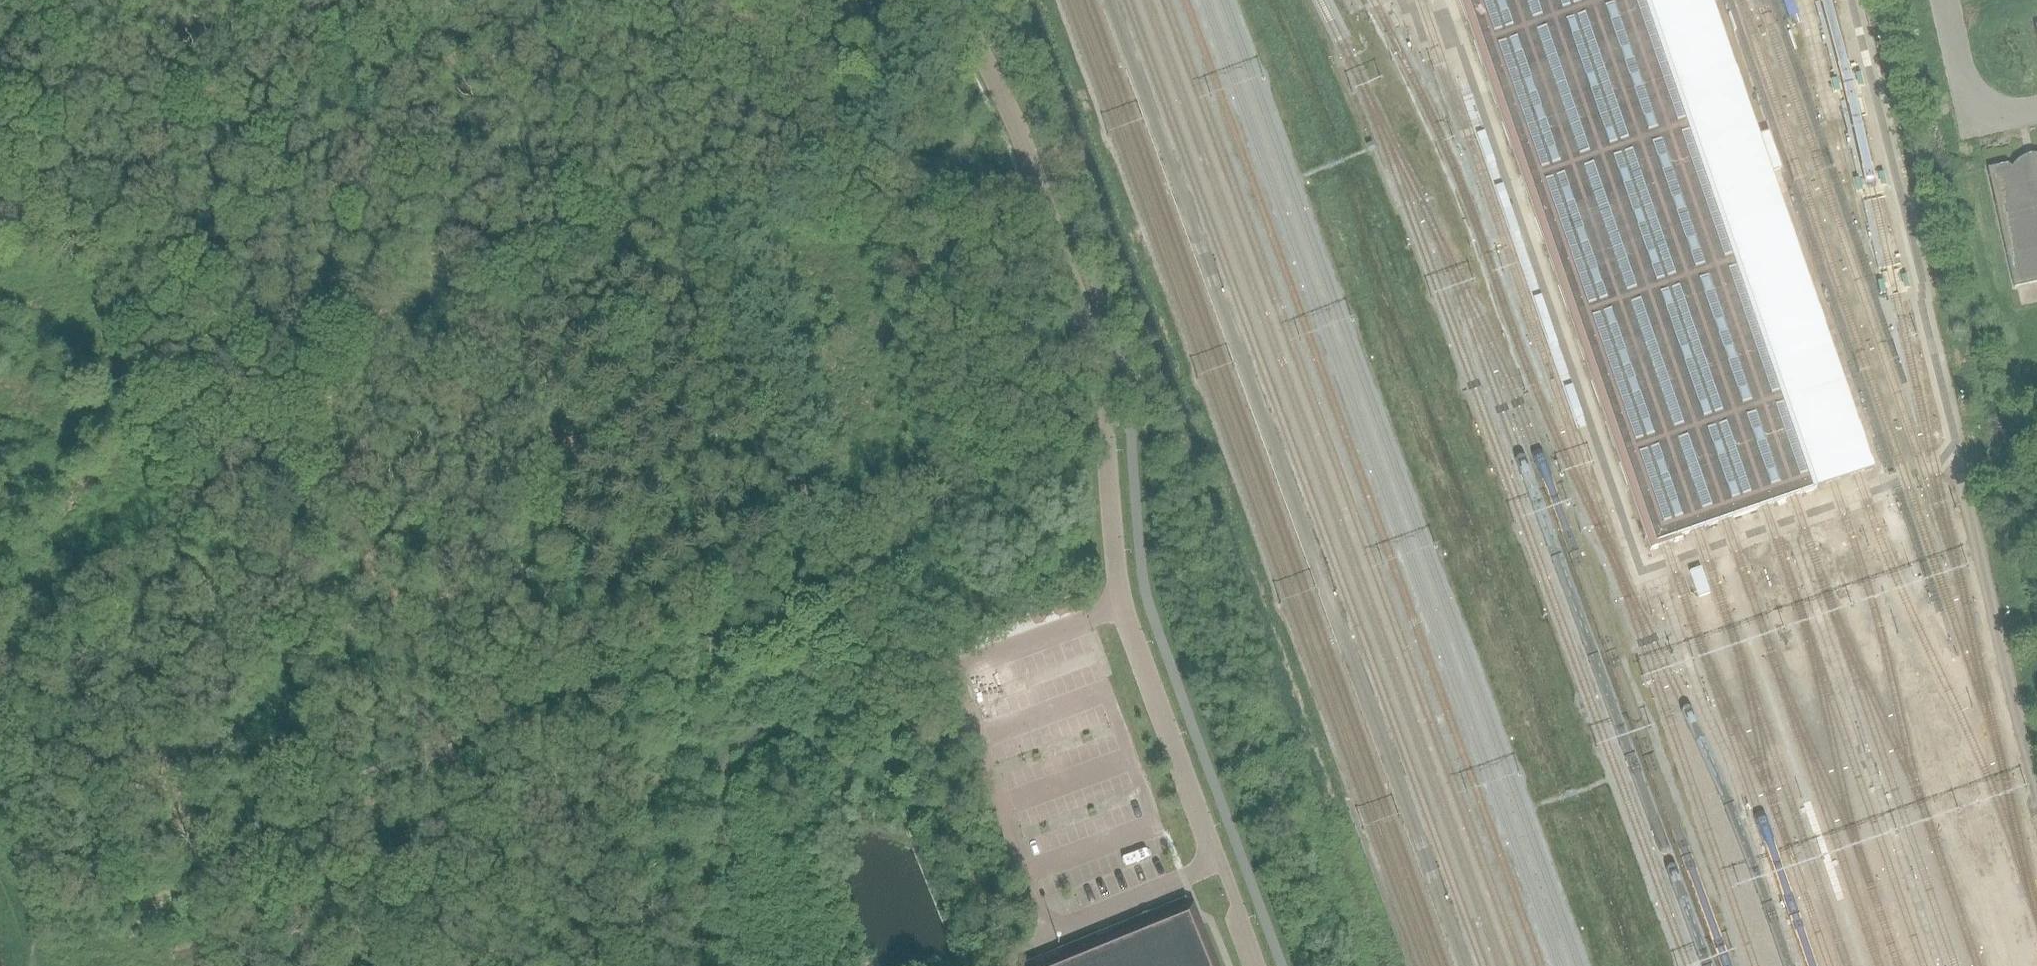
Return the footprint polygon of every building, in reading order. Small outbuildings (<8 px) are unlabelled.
[(1680,535),(1831,482),(1857,474),(1873,468),(1711,0),(1461,0),(1650,549),(1681,538),(1680,535)] [(2035,154),(2026,155),(2018,160),(2011,167),(2007,163),(1987,168),(2013,287),(2036,282),(2036,154),(2035,154)] [(1197,901),(1035,965),(1223,965),(1197,901)]
